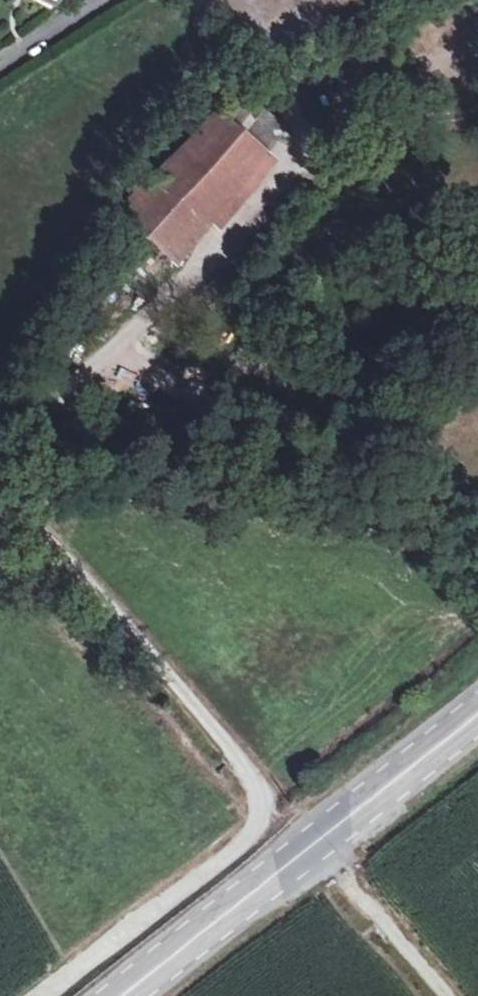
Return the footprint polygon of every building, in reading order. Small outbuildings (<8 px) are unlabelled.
[(52,8),(60,0),(35,0),(52,8)] [(217,117),(263,155),(283,130),(237,93),(217,117)] [(173,265),(263,155),(217,117),(216,116),(118,218),(173,265)]
